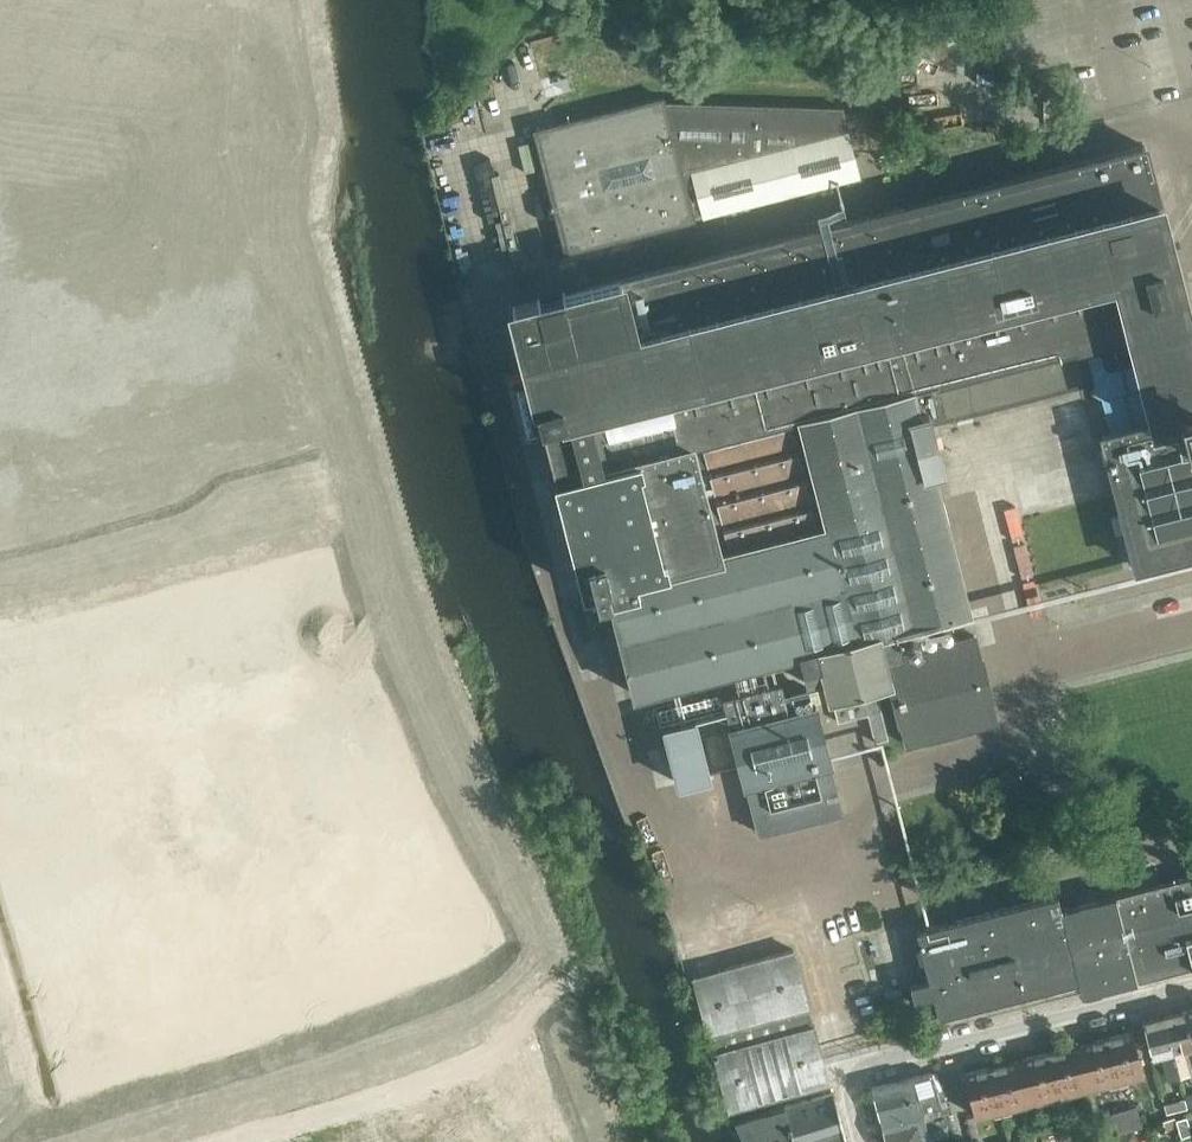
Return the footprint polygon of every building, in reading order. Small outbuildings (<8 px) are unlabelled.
[(703,216),(860,176),(842,108),(667,102),(665,103),(663,97),(535,129),(566,251),(694,218),(693,214),(702,212),(703,216)] [(1145,145),(913,204),(914,207),(905,209),(905,206),(692,261),(692,263),(684,266),(683,263),(565,293),(565,292),(563,292),(564,296),(541,302),(540,298),(538,299),(538,300),(513,306),(584,586),(594,584),(597,597),(609,594),(635,693),(800,651),(808,679),(824,675),(829,694),(831,693),(838,721),(868,714),(875,741),(888,738),(875,682),(888,679),(899,723),(901,722),(907,744),(997,721),(991,699),(993,699),(982,656),(980,656),(975,635),(903,653),(896,627),(970,608),(934,469),(943,467),(932,421),(1088,381),(1090,390),(1100,396),(1111,432),(1103,434),(1136,566),(1191,551),(1191,329),(1145,145)] [(816,705),(798,710),(789,712),(781,684),(724,698),(732,727),(730,727),(745,785),(747,785),(759,832),(842,811),(829,764),(831,763),(816,705)] [(701,713),(666,721),(679,783),(714,776),(701,713)] [(939,1016),(1078,981),(1082,994),(1191,966),(1191,967),(1191,875),(1061,908),(1057,894),(917,930),(920,943),(929,979),(910,984),(914,1000),(933,995),(939,1016)] [(729,1109),(756,1102),(830,1082),(829,1077),(827,1078),(814,1030),(816,1029),(814,1025),(813,1025),(808,1006),(809,1006),(808,1002),(794,953),(795,953),(794,949),(693,976),(709,1034),(709,1033),(714,1052),(729,1109)] [(1164,1014),(1180,1076),(1190,1074),(1184,1048),(1191,1046),(1191,1041),(1184,1009),(1164,1014)] [(1180,1076),(1164,1014),(1143,1019),(1152,1056),(1163,1053),(1170,1079),(1180,1076)] [(1133,1031),(1107,1037),(1117,1079),(1144,1073),(1133,1031)] [(1117,1079),(1107,1037),(1081,1044),(1091,1086),(1117,1079)] [(1075,1045),(1049,1052),(1059,1094),(1085,1087),(1075,1045)] [(1059,1094),(1049,1052),(1023,1058),(1033,1100),(1059,1094)] [(1017,1060),(991,1066),(1001,1108),(1027,1102),(1017,1060)] [(1001,1108),(991,1066),(965,1073),(975,1115),(1001,1108)] [(872,1087),(877,1106),(936,1089),(933,1078),(915,1083),(913,1077),(872,1087)] [(877,1106),(882,1125),(942,1108),(936,1089),(877,1106)] [(833,1091),(735,1119),(745,1141),(847,1141),(833,1091)] [(1188,1108),(1184,1095),(1184,1098),(1164,1104),(1167,1114),(1188,1108)] [(1112,1112),(1118,1132),(1142,1125),(1136,1105),(1112,1112)] [(882,1125),(887,1141),(946,1125),(942,1108),(882,1125)] [(1058,1141),(1083,1141),(1085,1141),(1079,1122),(1055,1129),(1058,1141)] [(887,1141),(932,1141),(931,1138),(949,1133),(946,1125),(887,1141)] [(1118,1133),(1095,1140),(1096,1141),(1121,1141),(1118,1133)]
